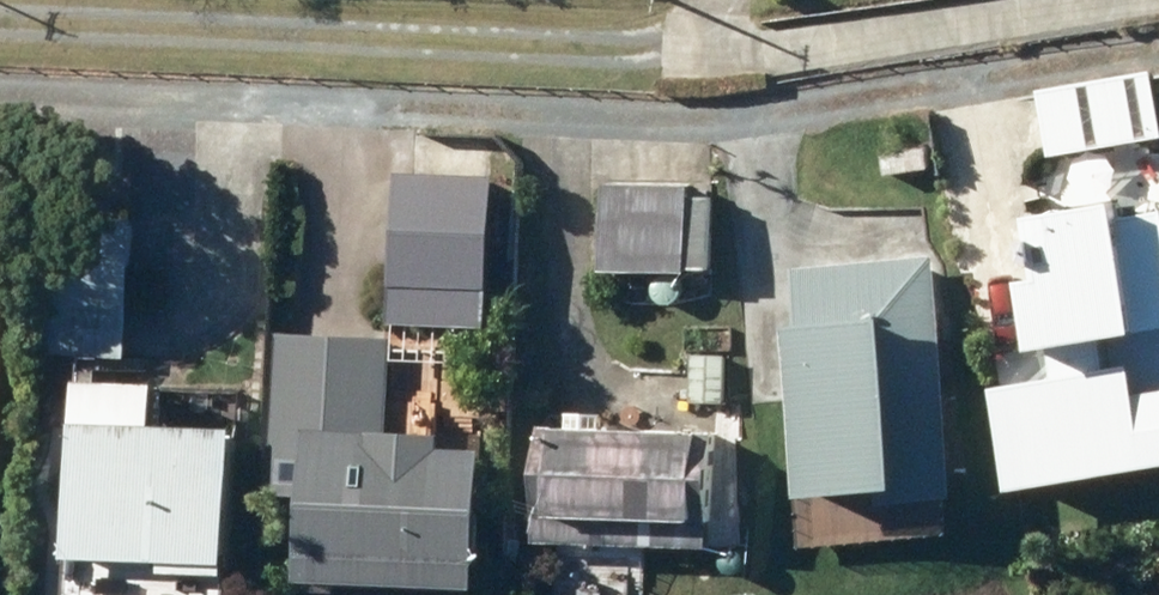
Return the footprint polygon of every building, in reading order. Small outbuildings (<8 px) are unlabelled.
[(1074,137),(1158,124),(1158,69),(1065,83),(1074,137)] [(926,150),(883,154),(884,176),(928,172),(926,150)] [(395,182),(390,330),(486,333),(491,185),(395,182)] [(602,192),(603,277),(710,275),(709,202),(690,202),(690,191),(602,192)] [(1139,209),(1137,193),(1051,207),(1055,231),(1048,232),(1051,250),(1058,250),(1061,269),(1043,271),(1055,337),(1072,334),(1079,375),(1020,385),(1035,472),(1158,451),(1158,394),(1151,396),(1146,364),(1130,366),(1123,326),(1158,320),(1158,206),(1139,209)] [(47,270),(44,358),(125,361),(127,273),(120,273),(120,262),(102,262),(103,243),(64,242),(64,271),(47,270)] [(947,358),(938,273),(842,282),(850,367),(947,358)] [(389,344),(268,341),(264,499),(300,499),(299,574),(292,574),(292,591),(446,594),(477,594),(480,451),(386,449),(389,344)] [(694,357),(693,406),(723,406),(723,358),(694,357)] [(155,390),(73,387),(67,594),(230,594),(235,434),(154,431),(155,390)] [(712,440),(538,431),(533,543),(706,552),(712,440)]
